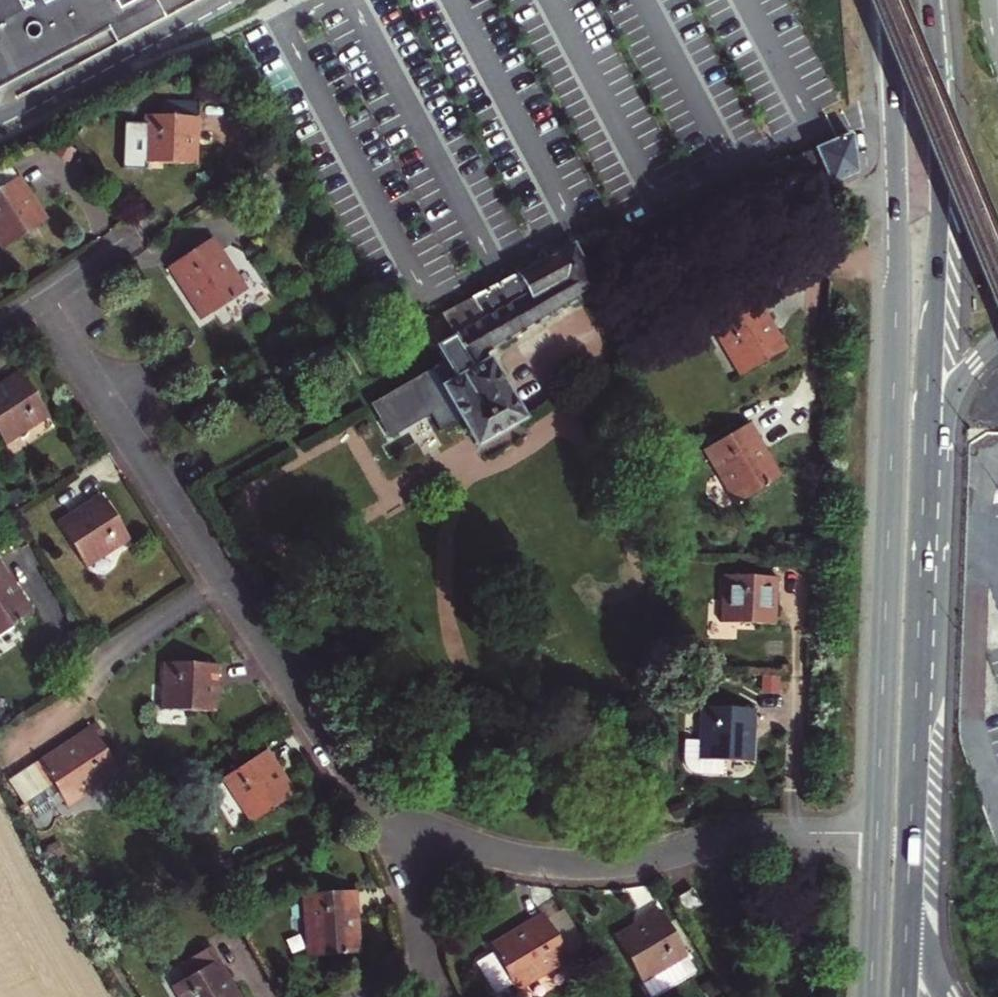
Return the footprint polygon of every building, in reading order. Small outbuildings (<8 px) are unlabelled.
[(110,31),(118,46),(169,21),(159,0),(144,0),(104,20),(98,7),(112,0),(0,0),(0,89),(110,31)] [(159,115),(144,115),(142,166),(196,170),(197,153),(199,117),(199,102),(160,101),(159,115)] [(790,172),(819,161),(827,182),(833,179),(858,168),(854,156),(846,134),(780,161),(782,166),(787,163),(790,172)] [(19,177),(0,190),(0,243),(4,250),(31,232),(48,219),(19,177)] [(192,255),(169,271),(203,323),(248,293),(214,241),(192,255)] [(577,263),(567,245),(469,302),(482,325),(437,351),(444,363),(457,384),(441,393),(444,398),(439,401),(430,407),(444,431),(453,426),(458,423),(475,452),(522,423),(503,391),(483,356),(594,291),(577,263)] [(771,327),(758,306),(714,333),(742,377),(785,350),(771,327)] [(17,373),(4,382),(0,384),(0,436),(6,444),(47,417),(17,373)] [(765,450),(749,425),(704,453),(737,505),(782,477),(765,450)] [(115,516),(101,495),(57,525),(87,569),(131,539),(115,516)] [(0,565),(0,637),(34,614),(25,600),(1,565),(0,565)] [(778,606),(778,579),(726,579),(725,626),(778,627),(778,606)] [(217,692),(217,666),(166,666),(166,712),(217,713),(217,692)] [(699,777),(700,777),(724,778),(724,766),(755,766),(755,742),(755,711),(697,710),(697,728),(700,728),(700,744),(688,744),(688,766),(688,767),(688,768),(688,769),(688,770),(689,771),(689,772),(690,772),(690,773),(691,774),(692,774),(692,775),(693,776),(694,776),(695,777),(696,777),(697,777),(698,777),(699,777)] [(53,787),(18,810),(27,832),(119,772),(91,729),(71,742),(38,763),(53,787)] [(224,783),(251,822),(295,793),(281,773),(268,754),(224,783)] [(18,810),(53,787),(38,763),(8,783),(14,802),(18,810)] [(690,889),(675,897),(684,913),(699,904),(690,889)] [(360,925),(357,895),(304,900),(310,959),(363,954),(360,925)] [(659,911),(639,922),(613,936),(639,984),(647,996),(650,996),(680,981),(672,966),(686,959),(659,911)] [(565,962),(539,917),(515,931),(491,945),(494,950),(482,958),(480,964),(496,989),(501,991),(514,983),(518,990),(565,962)] [(693,974),(686,959),(672,966),(680,981),(693,974)] [(220,966),(175,991),(179,996),(238,996),(236,994),(220,966)]
